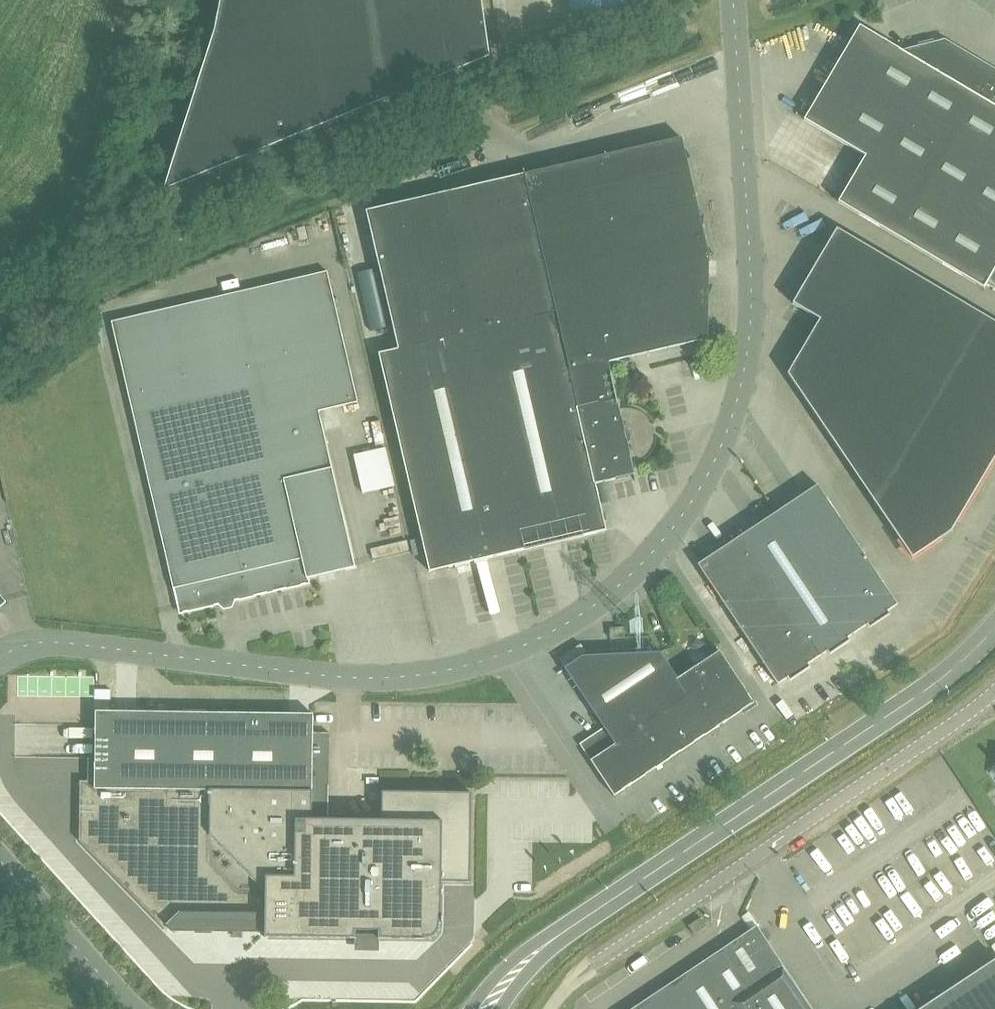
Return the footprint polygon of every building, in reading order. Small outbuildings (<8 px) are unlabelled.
[(482,0),(221,0),(215,31),(164,191),(490,57),(482,0)] [(569,12),(632,8),(631,0),(569,0),(569,12)] [(804,119),(865,156),(838,201),(984,288),(986,284),(994,289),(994,69),(944,39),(901,50),(860,25),(804,119)] [(625,431),(617,397),(609,362),(708,339),(709,255),(698,209),(682,137),(619,152),(555,167),(492,181),(429,196),(366,211),(383,282),(398,349),(379,353),(429,571),(606,530),(595,483),(635,474),(627,441),(629,441),(626,430),(625,431)] [(837,228),(792,303),(820,319),(788,373),(912,557),(951,531),(994,456),(994,322),(837,228)] [(112,322),(141,450),(179,614),(310,583),(308,578),(355,567),(319,411),(358,401),(328,271),(112,322)] [(394,485),(385,447),(354,455),(363,493),(394,485)] [(783,507),(863,627),(897,604),(817,484),(783,507)] [(863,627),(783,507),(738,537),(782,604),(817,657),(863,627)] [(782,604),(738,537),(698,564),(742,631),(782,604)] [(782,604),(742,631),(777,684),(817,657),(782,604)] [(610,638),(624,637),(624,627),(609,627),(610,638)] [(660,652),(582,655),(564,667),(604,727),(579,743),(613,795),(754,703),(719,651),(677,678),(660,652)] [(80,781),(79,840),(165,929),(168,926),(172,931),(182,922),(259,923),(259,932),(264,933),(264,937),(355,938),(356,930),(356,922),(378,923),(378,930),(378,938),(424,939),(424,937),(428,937),(432,936),(435,934),(438,931),(439,927),(439,923),(440,923),(441,881),(470,882),(471,792),(381,791),(381,820),(312,819),(313,785),(329,785),(329,733),(313,733),(313,714),(95,711),(95,781),(80,781)] [(694,934),(706,926),(701,918),(689,926),(694,934)] [(752,926),(627,1008),(807,1008),(752,926)] [(992,961),(920,1008),(994,1008),(994,959),(992,961)]
